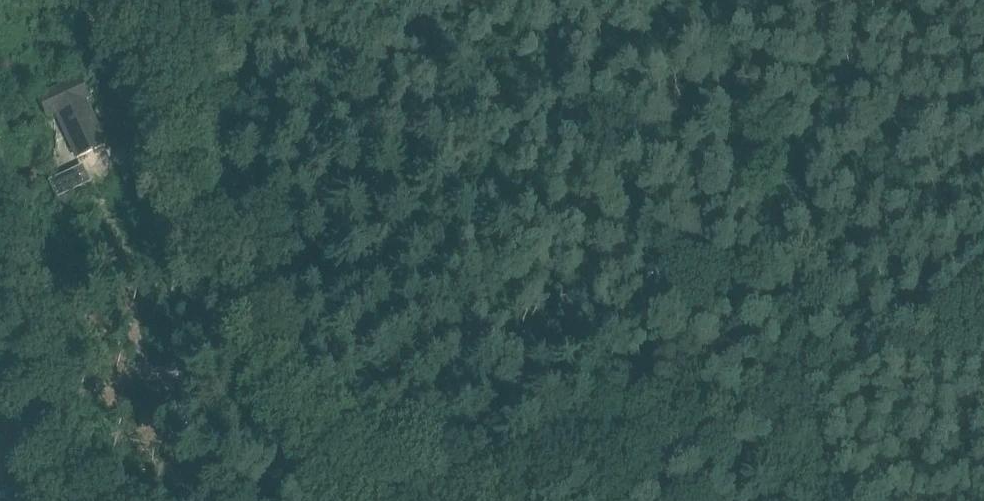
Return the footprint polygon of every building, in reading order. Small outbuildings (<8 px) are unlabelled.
[(79,79),(37,99),(46,118),(55,114),(77,160),(105,147),(84,101),(88,99),(79,79)] [(82,169),(66,176),(73,191),(88,184),(82,169)] [(38,182),(34,171),(24,175),(28,186),(38,182)]
